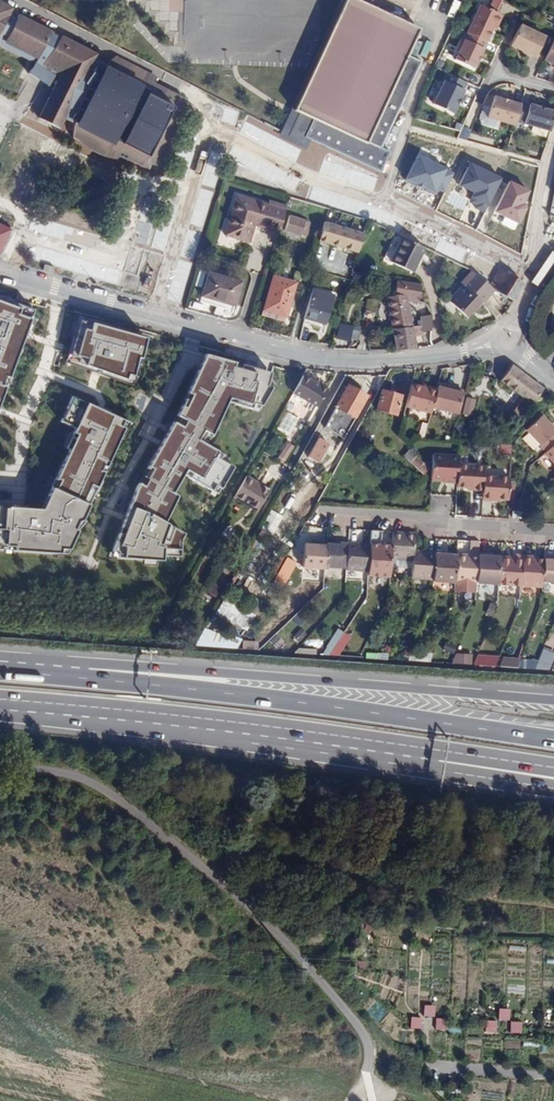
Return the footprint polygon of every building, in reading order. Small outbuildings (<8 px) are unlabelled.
[(417,31),(350,0),(348,0),(296,111),(299,112),(289,135),(303,142),(306,136),(380,173),(389,152),(381,148),(421,63),(405,55),(417,31)] [(0,6),(0,47),(60,76),(40,116),(60,127),(66,116),(147,158),(179,96),(98,54),(0,6)] [(485,41),(485,42),(491,29),(494,25),(497,24),(499,19),(498,16),(498,14),(479,6),(466,33),(470,35),(485,41)] [(520,25),(510,45),(519,49),(520,48),(523,49),(523,51),(535,56),(545,36),(520,25)] [(466,33),(465,32),(462,40),(460,39),(457,44),(459,45),(453,60),(472,69),(485,41),(470,35),(466,33)] [(544,60),(552,64),(553,65),(553,40),(553,39),(544,60)] [(437,61),(434,68),(439,70),(442,63),(437,61)] [(466,83),(447,74),(432,105),(452,114),(463,91),(462,90),(466,83)] [(487,118),(514,126),(515,122),(518,114),(521,105),(507,101),(500,99),(487,95),(482,105),(490,107),(487,118)] [(515,122),(550,132),(553,116),(553,113),(544,110),(544,112),(539,110),(540,109),(521,104),(521,105),(518,114),(515,122)] [(467,139),(469,128),(459,127),(458,138),(467,139)] [(444,192),(453,172),(420,157),(408,182),(433,193),(435,188),(444,192)] [(501,179),(470,165),(461,185),(474,191),(472,197),(479,200),(475,208),(485,212),(501,179)] [(529,191),(510,182),(496,211),(519,223),(527,206),(522,203),(529,191)] [(254,225),(278,232),(284,210),(264,204),(236,195),(224,235),(249,242),(253,230),(250,230),(251,225),(254,225)] [(284,210),(286,206),(265,200),(264,204),(284,210)] [(306,236),(310,223),(289,216),(285,230),(306,236)] [(320,220),(313,242),(353,254),(360,233),(320,220)] [(0,223),(0,245),(9,228),(0,223)] [(412,272),(424,248),(402,237),(391,262),(412,272)] [(56,269),(46,267),(44,275),(55,278),(56,269)] [(489,285),(512,301),(522,283),(499,269),(489,285)] [(232,312),(241,282),(208,272),(199,302),(232,312)] [(263,309),(263,310),(277,314),(285,316),(295,283),(273,276),(263,309)] [(448,301),(466,317),(476,307),(478,308),(488,297),(469,279),(448,301)] [(396,295),(405,296),(418,298),(420,284),(399,280),(396,295)] [(304,318),(324,324),(333,296),(312,290),(304,318)] [(393,329),(410,327),(405,296),(388,297),(393,329)] [(30,319),(34,310),(0,298),(0,401),(30,319)] [(423,332),(430,331),(430,316),(420,317),(423,332)] [(146,338),(80,320),(71,356),(79,359),(78,363),(94,369),(133,383),(142,359),(140,359),(146,338)] [(397,350),(414,348),(410,327),(393,329),(397,350)] [(233,366),(203,358),(201,363),(181,407),(176,417),(166,435),(147,468),(138,485),(135,489),(127,511),(111,553),(110,558),(116,559),(178,563),(179,539),(183,534),(163,522),(173,502),(176,496),(172,493),(182,474),(195,482),(178,509),(201,516),(208,489),(211,491),(218,494),(220,489),(233,467),(225,463),(228,459),(213,450),(205,445),(211,435),(226,401),(234,404),(258,411),(262,405),(271,373),(265,371),(235,363),(233,366)] [(523,416),(543,389),(511,365),(508,368),(500,380),(521,395),(512,407),(523,416)] [(318,407),(327,390),(302,375),(292,392),(318,407)] [(424,385),(412,382),(406,404),(432,410),(433,407),(437,389),(424,385)] [(354,417),(366,396),(348,385),(336,407),(354,417)] [(454,390),(438,386),(437,389),(433,407),(458,413),(464,390),(455,388),(454,390)] [(400,396),(383,390),(377,410),(395,415),(400,396)] [(60,422),(74,429),(66,448),(69,450),(41,510),(33,509),(33,512),(25,511),(25,506),(15,506),(0,505),(0,550),(65,555),(76,532),(84,522),(81,520),(120,436),(122,437),(129,424),(93,407),(72,397),(60,422)] [(472,416),(473,399),(463,398),(461,415),(472,416)] [(520,420),(523,416),(512,407),(509,412),(520,420)] [(289,435),(297,418),(285,412),(277,429),(289,435)] [(469,430),(478,432),(482,416),(473,414),(469,430)] [(547,452),(553,446),(553,430),(541,416),(526,430),(547,452)] [(301,458),(315,466),(328,443),(314,435),(301,458)] [(286,442),(276,458),(282,462),(292,446),(286,442)] [(424,473),(428,469),(410,451),(405,456),(417,468),(424,473)] [(434,456),(432,480),(449,481),(449,483),(457,483),(459,465),(459,458),(434,456)] [(483,490),(484,477),(484,467),(459,465),(457,483),(457,486),(475,488),(475,490),(483,490)] [(245,476),(233,498),(245,505),(247,502),(258,509),(268,491),(254,483),(255,481),(245,476)] [(483,490),(482,498),(508,500),(509,478),(484,477),(483,490)] [(432,495),(431,511),(450,512),(451,496),(432,495)] [(247,502),(245,505),(256,512),(258,509),(247,502)] [(368,571),(368,576),(389,577),(390,567),(391,558),(392,546),(379,545),(380,532),(370,531),(369,544),(368,571)] [(392,546),(391,558),(412,559),(413,551),(414,537),(414,536),(402,535),(402,533),(392,532),(392,546)] [(302,568),(323,569),(324,567),(325,545),(326,540),(316,540),(316,545),(312,545),(304,544),(302,568)] [(470,541),(469,554),(480,555),(480,553),(481,542),(470,541)] [(325,545),(324,567),(346,568),(347,543),(341,543),(340,546),(332,546),(325,545)] [(346,568),(345,570),(368,571),(369,544),(347,543),(346,568)] [(412,568),(411,577),(434,579),(436,553),(413,551),(412,559),(412,568)] [(434,579),(434,581),(455,582),(455,580),(457,556),(443,555),(443,553),(436,553),(434,579)] [(480,555),(478,582),(498,583),(500,558),(492,557),(488,557),(488,553),(480,553),(480,555)] [(543,583),(553,583),(553,554),(545,553),(545,559),(543,583)] [(457,556),(455,580),(478,582),(480,555),(469,554),(469,557),(457,556)] [(500,558),(498,583),(521,584),(523,555),(514,554),(513,557),(513,559),(500,558)] [(523,555),(521,584),(543,586),(543,583),(545,559),(532,558),(532,556),(523,555)] [(286,558),(272,583),(282,588),(295,563),(286,558)] [(391,558),(390,567),(412,568),(412,559),(391,558)] [(215,597),(221,588),(213,583),(208,592),(215,597)] [(225,602),(216,613),(234,626),(242,615),(225,602)] [(336,641),(342,631),(337,628),(330,637),(336,641)] [(455,654),(451,663),(470,664),(471,654),(455,654)] [(539,659),(535,669),(544,669),(550,655),(541,654),(539,659)] [(478,655),(474,665),(495,666),(499,656),(478,655)] [(544,669),(549,670),(553,657),(553,655),(550,655),(544,669)] [(503,657),(500,666),(517,668),(521,658),(503,657)] [(521,658),(517,668),(535,669),(539,659),(521,658)] [(422,1006),(422,1016),(433,1017),(433,1006),(422,1006)] [(497,1009),(497,1021),(508,1021),(508,1010),(497,1009)] [(409,1017),(408,1029),(420,1030),(421,1018),(409,1017)] [(435,1018),(433,1029),(444,1031),(446,1020),(435,1018)] [(495,1033),(495,1021),(484,1021),(484,1033),(495,1033)] [(520,1034),(520,1023),(509,1022),(508,1033),(520,1034)] [(521,1052),(538,1053),(539,1042),(522,1041),(521,1052)]
